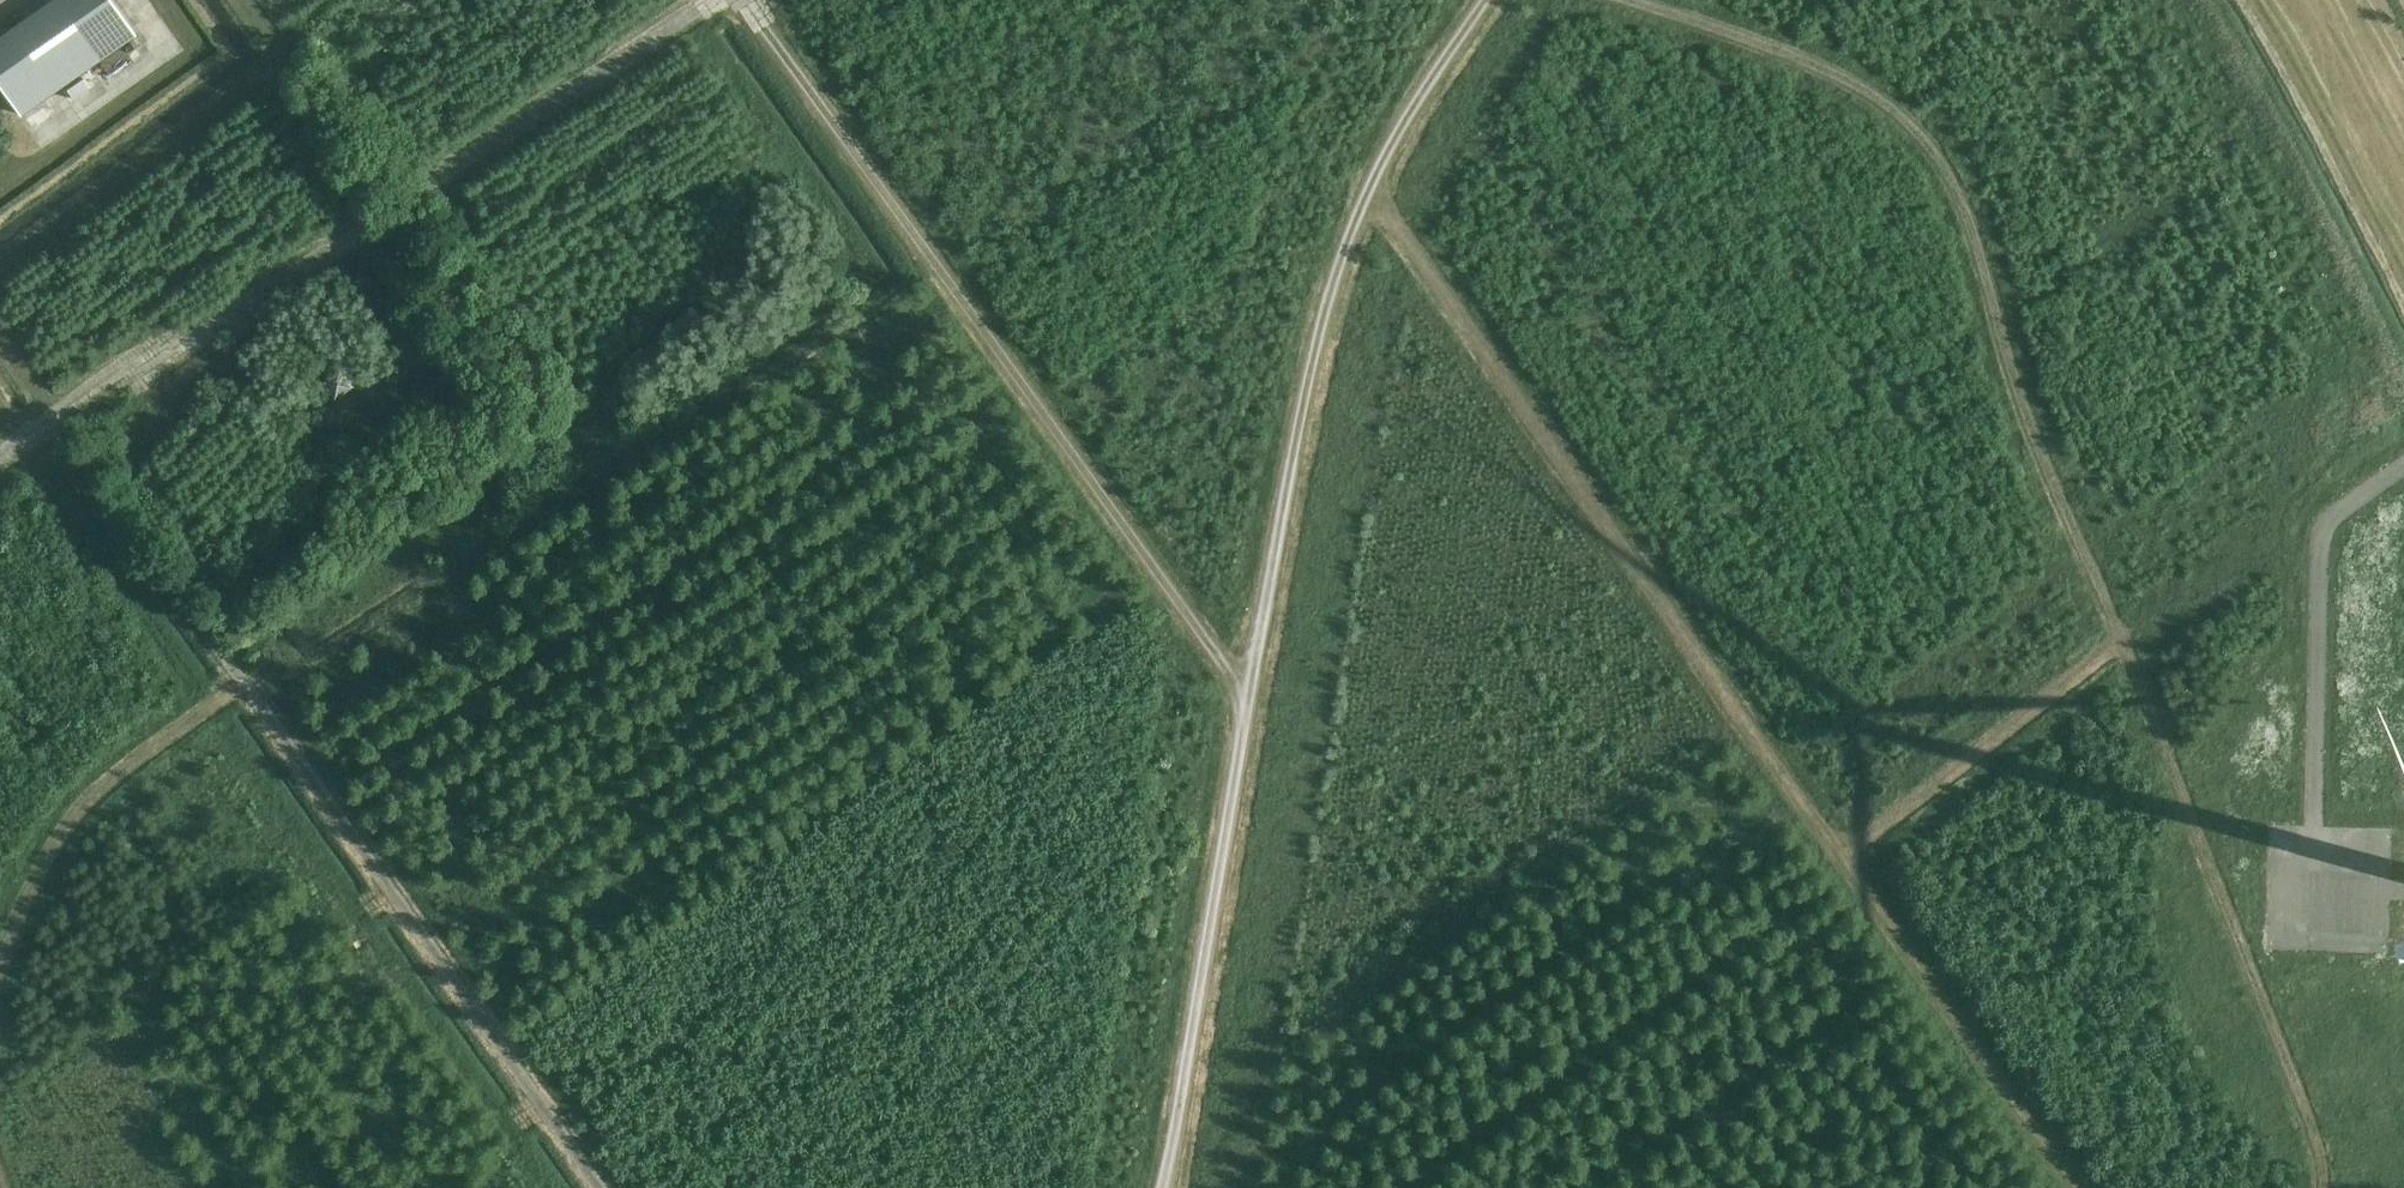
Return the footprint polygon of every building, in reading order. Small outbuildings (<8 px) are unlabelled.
[(21,113),(133,35),(108,0),(56,0),(0,39),(0,83),(21,113)] [(321,383),(334,403),(354,389),(341,370),(321,383)] [(207,541),(208,557),(226,556),(225,540),(207,541)]
